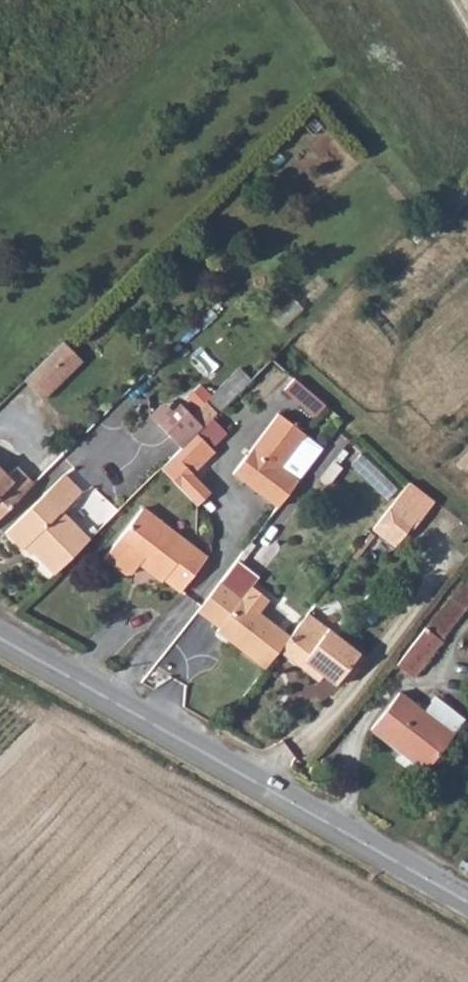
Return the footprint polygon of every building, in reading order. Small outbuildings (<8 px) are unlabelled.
[(49,357),(68,376),(81,363),(62,344),(49,357)] [(23,383),(42,402),(68,376),(49,357),(23,383)] [(252,402),(279,375),(266,363),(240,389),(252,402)] [(317,413),(327,401),(296,377),(287,389),(317,413)] [(211,417),(234,396),(223,384),(190,416),(201,427),(211,417)] [(179,404),(158,425),(180,448),(201,427),(190,416),(179,404)] [(180,448),(159,468),(179,488),(215,453),(209,447),(225,431),(211,417),(201,427),(180,448)] [(304,439),(277,419),(232,478),(277,512),(297,485),(279,472),(304,439)] [(361,452),(352,465),(390,494),(399,481),(361,452)] [(33,485),(16,468),(6,478),(0,472),(0,518),(33,485)] [(28,545),(55,572),(87,540),(61,512),(81,494),(65,476),(8,532),(23,548),(28,545)] [(394,501),(416,517),(432,496),(410,480),(394,501)] [(416,517),(394,501),(372,529),(394,546),(416,517)] [(208,563),(148,511),(108,562),(128,580),(136,579),(145,568),(163,584),(167,581),(184,596),(208,563)] [(425,632),(442,645),(467,610),(467,576),(425,632)] [(240,605),(220,588),(199,618),(217,633),(232,646),(230,648),(259,672),(276,651),(285,640),(255,616),(266,603),(251,591),(240,605)] [(314,641),(322,629),(305,616),(296,626),(314,641)] [(296,626),(285,640),(276,651),(295,667),(300,660),(310,669),(334,638),(322,629),(314,641),(296,626)] [(442,645),(425,632),(399,665),(416,678),(442,645)] [(215,637),(230,648),(232,646),(217,633),(215,637)] [(361,659),(334,638),(310,669),(319,675),(331,685),(336,678),(340,673),(346,678),(361,659)] [(305,676),(310,669),(300,660),(295,667),(305,676)] [(319,675),(310,669),(305,676),(313,682),(319,675)] [(342,684),(346,678),(340,673),(336,678),(342,684)] [(431,768),(466,721),(444,705),(433,720),(410,704),(384,741),(416,763),(418,759),(431,768)] [(466,721),(431,768),(441,775),(467,737),(467,722),(466,721)] [(428,772),(431,768),(418,759),(416,763),(428,772)] [(441,775),(431,768),(428,772),(438,779),(441,775)]
